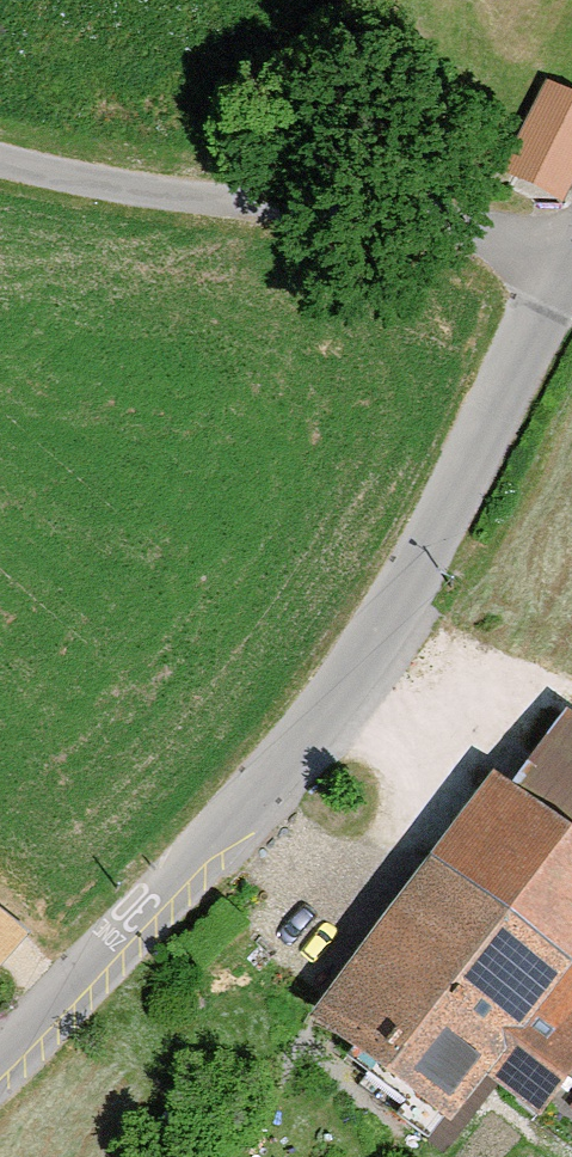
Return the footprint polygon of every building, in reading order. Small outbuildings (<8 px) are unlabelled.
[(571,171),(571,97),(551,87),(507,178),(556,202),(571,171)] [(514,801),(454,878),(565,962),(571,953),(571,845),(514,801)] [(565,962),(454,878),(337,1033),(376,1063),(359,1086),(430,1139),(487,1064),(565,962)] [(23,930),(0,911),(0,959),(23,930)] [(565,962),(487,1064),(543,1107),(571,1071),(571,967),(565,962)]
